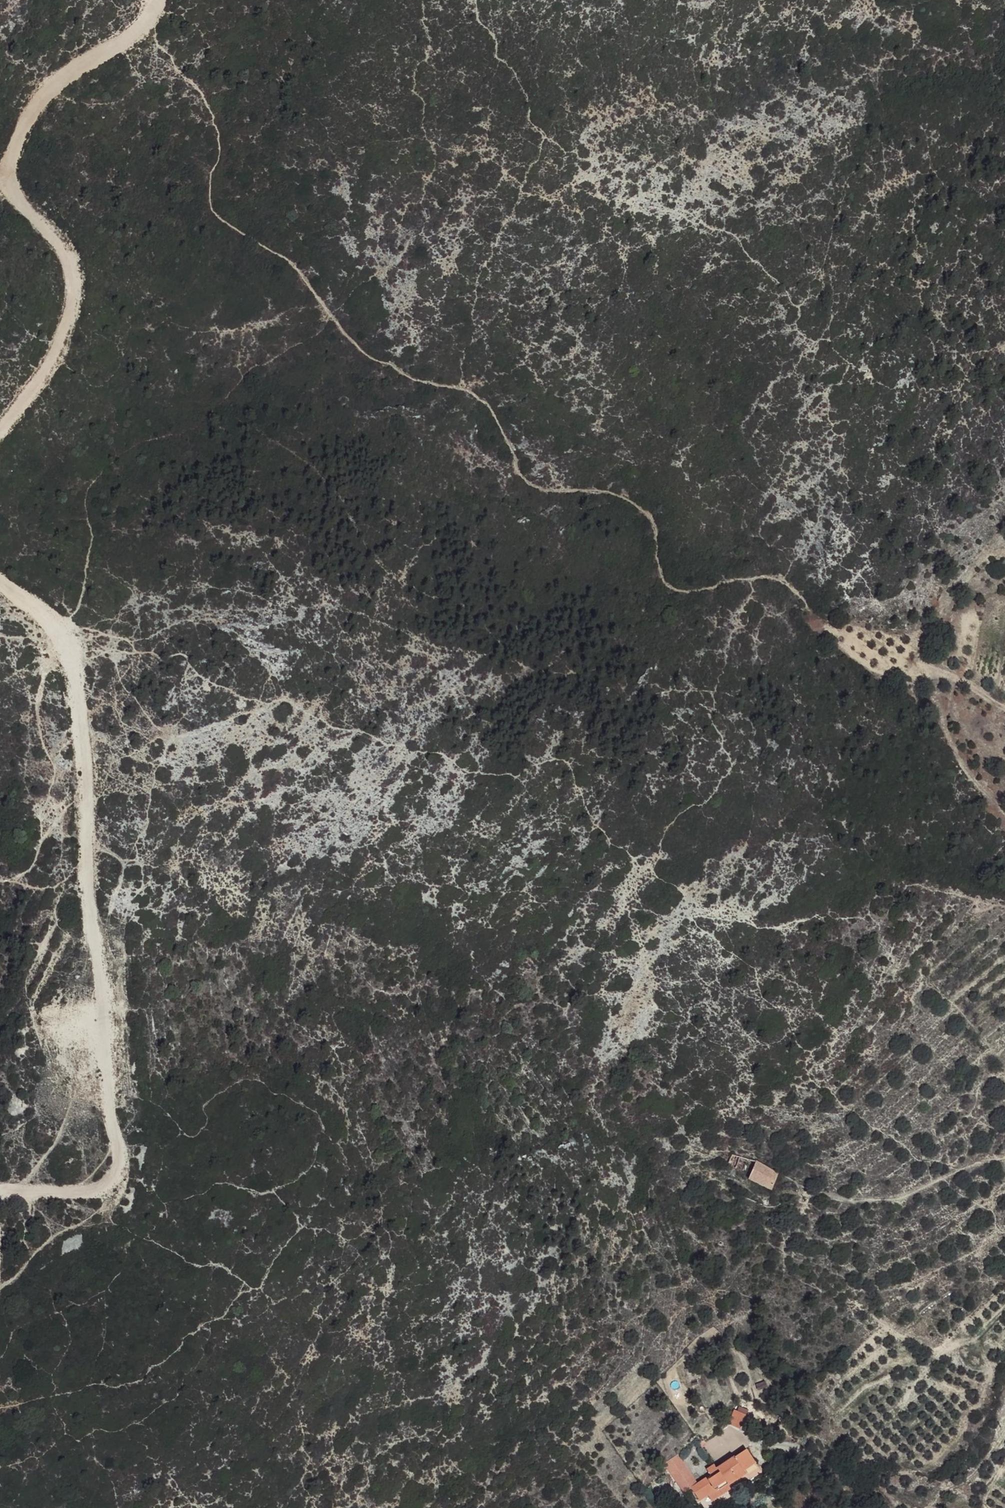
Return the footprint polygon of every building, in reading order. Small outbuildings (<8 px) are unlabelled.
[(728,1163),(735,1166),(738,1157),(732,1154),(728,1163)] [(733,1170),(747,1176),(754,1164),(738,1157),(735,1166),(733,1170)] [(746,1179),(769,1191),(778,1175),(754,1164),(747,1176),(746,1179)] [(740,1428),(746,1410),(732,1406),(727,1424),(740,1428)] [(726,1477),(738,1494),(751,1484),(751,1481),(762,1473),(750,1460),(726,1477)] [(672,1479),(683,1493),(694,1486),(685,1471),(672,1479)] [(705,1507),(713,1507),(714,1507),(715,1507),(724,1507),(736,1500),(736,1496),(738,1494),(726,1477),(721,1471),(713,1478),(717,1484),(701,1495),(697,1498),(705,1507)] [(683,1493),(690,1502),(697,1498),(701,1495),(694,1486),(683,1493)]
